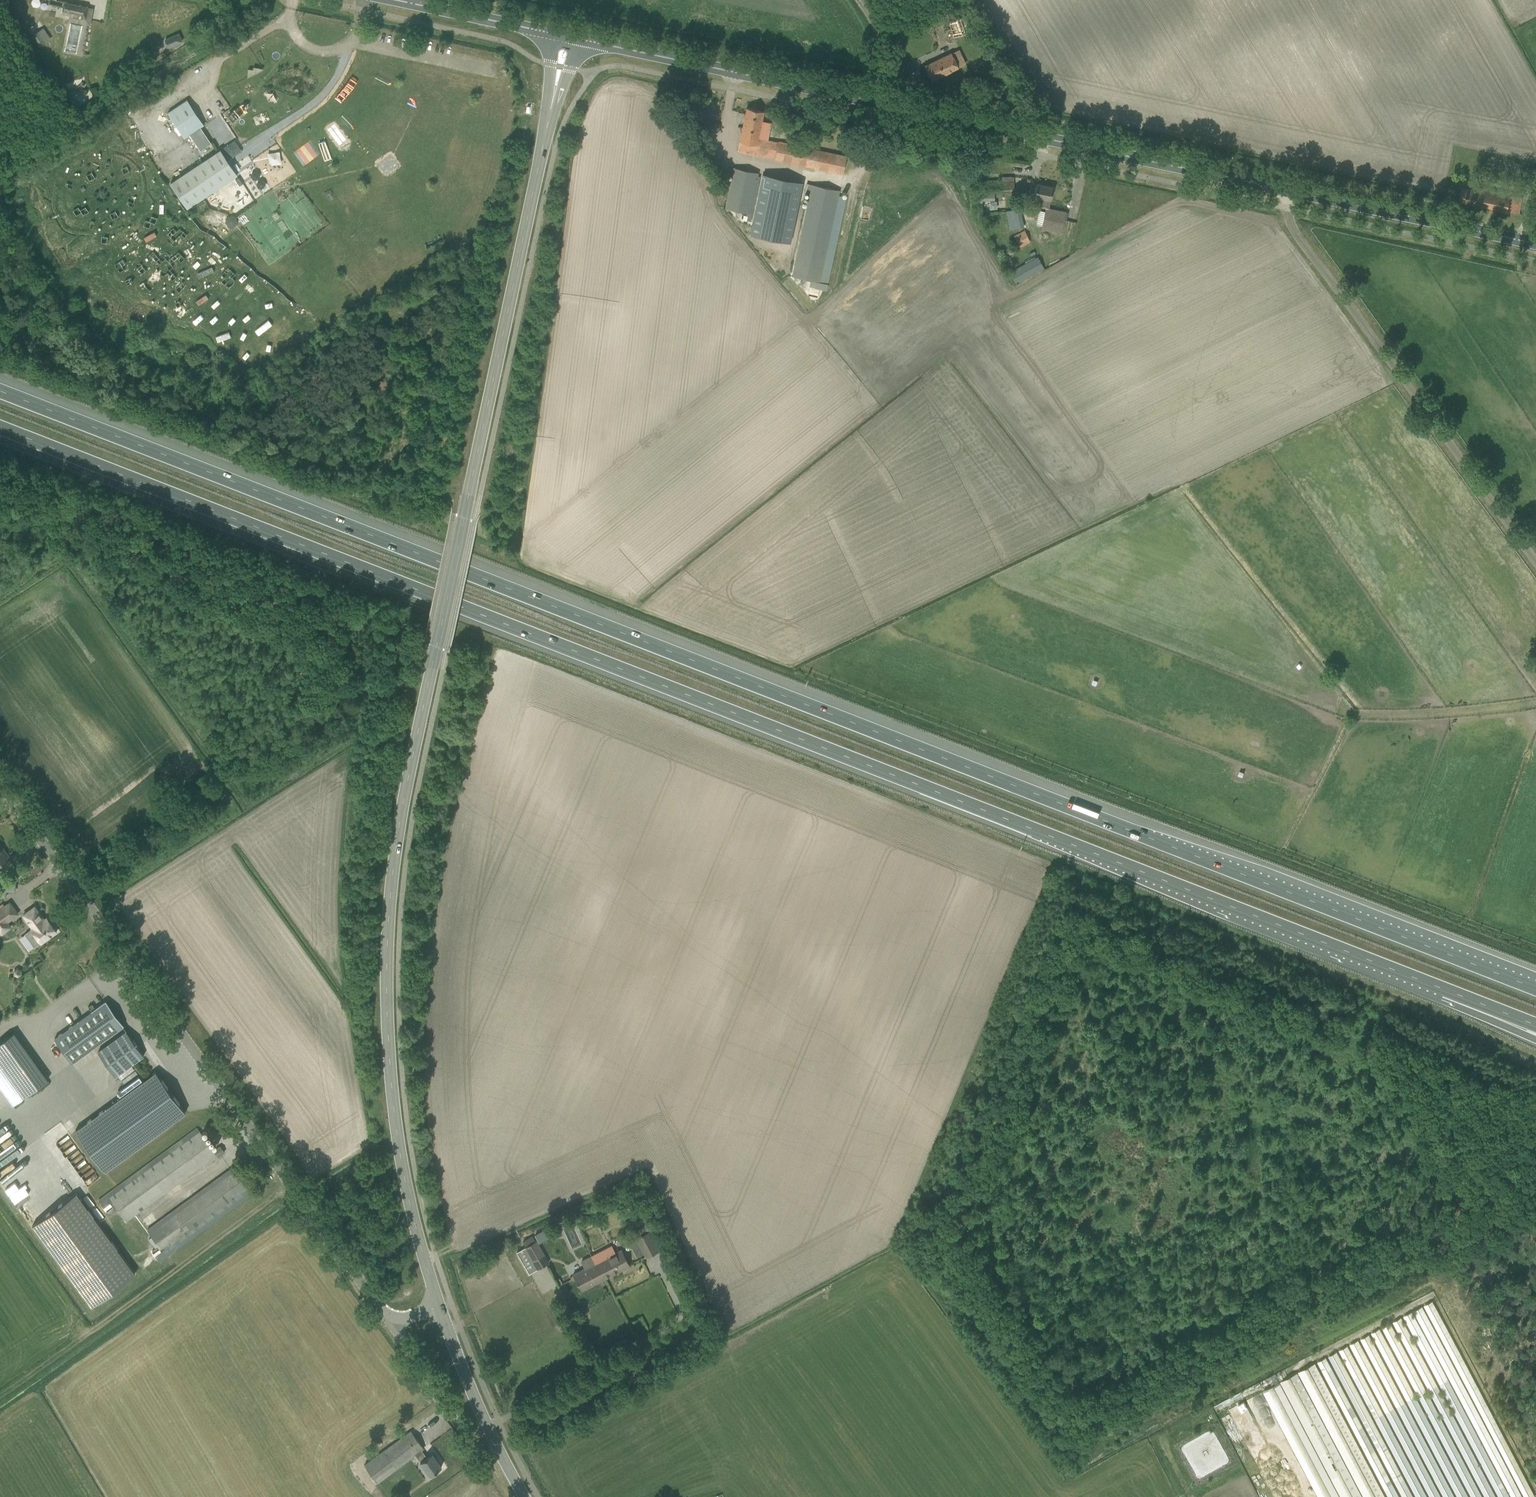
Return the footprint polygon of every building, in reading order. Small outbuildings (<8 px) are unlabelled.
[(64,2),(62,14),(86,19),(88,7),(64,2)] [(961,17),(948,22),(953,38),(975,31),(969,14),(968,15),(961,17)] [(39,32),(33,37),(40,47),(46,42),(39,32)] [(179,34),(165,40),(169,48),(182,42),(179,34)] [(924,65),(931,80),(958,67),(951,53),(924,65)] [(247,77),(247,78),(263,70),(263,69),(263,68),(253,67),(253,69),(248,69),(247,77)] [(187,100),(168,113),(184,138),(190,134),(200,127),(204,125),(187,100)] [(747,108),(738,151),(783,161),(786,144),(758,138),(763,111),(747,108)] [(705,122),(704,128),(718,131),(719,124),(705,122)] [(200,127),(190,134),(200,150),(211,143),(200,127)] [(170,183),(187,208),(237,175),(220,149),(170,183)] [(830,153),(827,170),(843,174),(846,156),(830,153)] [(734,168),(725,208),(746,213),(746,215),(747,216),(746,220),(751,221),(759,183),(760,177),(758,176),(759,173),(734,168)] [(1535,185),(1535,170),(1527,168),(1524,183),(1535,185)] [(762,174),(750,235),(790,243),(803,183),(762,174)] [(979,181),(979,193),(1011,192),(1011,190),(1014,190),(1014,176),(1001,176),(1001,180),(979,181)] [(812,184),(792,276),(810,280),(809,286),(814,287),(814,288),(826,291),(847,197),(839,196),(840,191),(812,184)] [(1039,207),(1046,208),(1048,209),(1053,187),(1037,184),(1035,193),(1034,197),(1041,198),(1039,207)] [(1459,202),(1519,214),(1523,196),(1479,187),(1478,189),(1463,185),(1459,202)] [(1010,210),(1006,211),(1010,229),(1010,230),(1024,226),(1020,208),(1010,210)] [(1041,228),(1061,232),(1063,222),(1065,212),(1048,209),(1046,208),(1041,228)] [(1014,236),(1019,247),(1029,242),(1023,231),(1014,236)] [(1010,272),(1016,283),(1044,268),(1038,257),(1010,272)] [(9,858),(0,845),(0,864),(9,858)] [(10,901),(0,908),(0,933),(1,935),(12,927),(9,922),(19,914),(10,901)] [(27,912),(23,915),(31,926),(32,925),(34,927),(31,929),(25,933),(35,947),(41,943),(49,937),(57,932),(47,918),(44,920),(35,907),(27,912)] [(63,997),(66,1002),(88,987),(85,983),(63,997)] [(54,1039),(72,1063),(123,1026),(105,1002),(54,1039)] [(126,1031),(97,1051),(115,1076),(144,1055),(126,1031)] [(0,1043),(0,1088),(12,1105),(47,1080),(13,1034),(0,1043)] [(156,1072),(77,1130),(106,1170),(185,1112),(156,1072)] [(21,1148),(9,1130),(5,1133),(0,1125),(0,1163),(21,1148)] [(109,1198),(101,1204),(110,1216),(119,1210),(126,1221),(134,1214),(216,1155),(218,1157),(225,1152),(220,1146),(214,1151),(200,1131),(116,1193),(109,1198)] [(88,1158),(70,1170),(74,1176),(92,1164),(88,1158)] [(146,1231),(163,1254),(250,1190),(233,1167),(146,1231)] [(83,1177),(89,1185),(99,1177),(93,1169),(83,1177)] [(76,1193),(32,1225),(90,1305),(135,1272),(99,1224),(76,1193)] [(636,1238),(646,1257),(659,1251),(650,1231),(648,1231),(646,1226),(634,1232),(637,1237),(636,1238)] [(541,1242),(553,1236),(549,1227),(537,1234),(541,1242)] [(523,1249),(517,1252),(529,1274),(535,1270),(523,1249)] [(593,1256),(604,1278),(629,1265),(621,1249),(609,1255),(606,1249),(593,1256)] [(573,1274),(582,1290),(604,1278),(593,1256),(582,1262),(585,1268),(573,1274)] [(1423,1306),(1524,1496),(1535,1496),(1432,1301),(1423,1306)] [(1414,1312),(1511,1496),(1523,1496),(1422,1307),(1414,1312)] [(1403,1316),(1499,1496),(1509,1496),(1412,1312),(1403,1316)] [(1392,1323),(1484,1496),(1495,1496),(1401,1318),(1392,1323)] [(1382,1328),(1471,1496),(1482,1496),(1390,1323),(1382,1328)] [(1371,1333),(1457,1496),(1468,1496),(1380,1329),(1371,1333)] [(1361,1340),(1444,1496),(1454,1496),(1369,1335),(1361,1340)] [(1349,1345),(1430,1496),(1440,1496),(1358,1341),(1349,1345)] [(1339,1351),(1416,1496),(1427,1496),(1348,1346),(1339,1351)] [(1328,1357),(1402,1496),(1413,1496),(1336,1352),(1328,1357)] [(1317,1362),(1388,1496),(1399,1496),(1326,1358),(1317,1362)] [(1298,1372),(1364,1496),(1385,1496),(1315,1363),(1298,1372)] [(1280,1381),(1342,1496),(1362,1496),(1297,1373),(1280,1381)] [(1262,1391),(1318,1496),(1340,1496),(1279,1382),(1262,1391)] [(1240,1403),(1290,1496),(1311,1496),(1257,1394),(1240,1403)] [(1221,1413),(1265,1496),(1286,1496),(1237,1404),(1221,1413)] [(1181,1448),(1186,1456),(1190,1453),(1188,1449),(1200,1442),(1202,1444),(1210,1439),(1215,1446),(1218,1444),(1208,1430),(1181,1448)] [(364,1465),(377,1482),(415,1454),(420,1462),(430,1475),(442,1467),(432,1453),(427,1457),(422,1450),(424,1448),(411,1431),(364,1465)]
